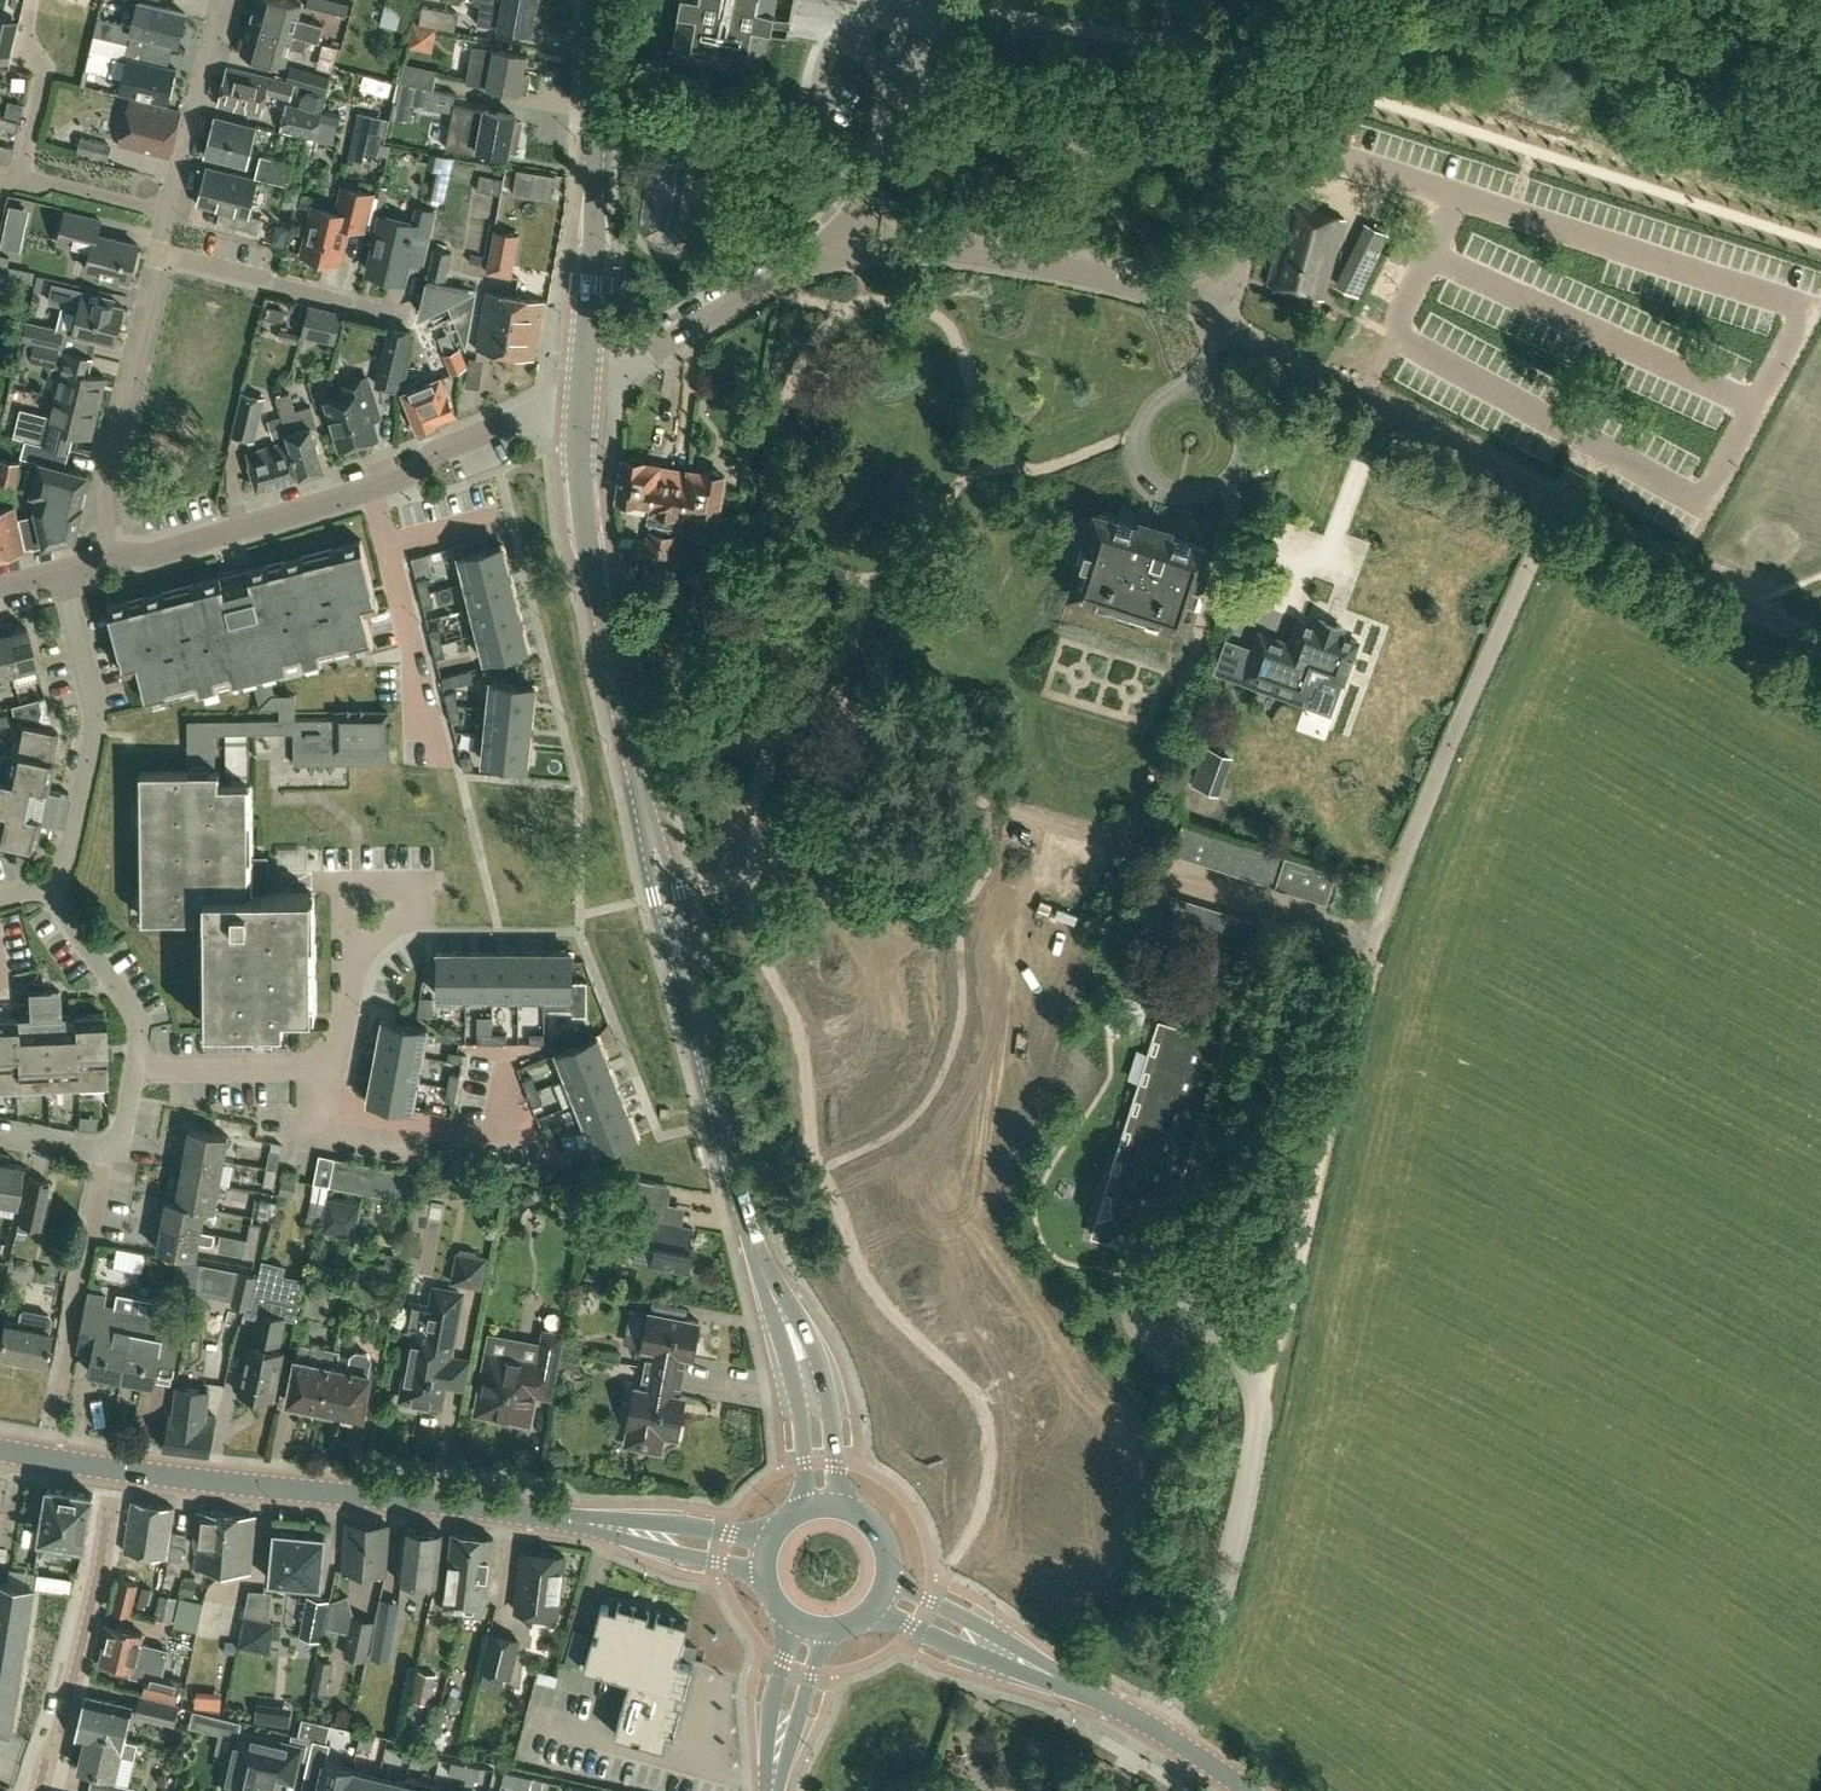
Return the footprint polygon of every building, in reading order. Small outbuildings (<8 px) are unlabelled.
[(135,22),(133,30),(180,42),(187,12),(146,1),(141,0),(140,0),(135,22)] [(249,23),(308,39),(319,42),(324,25),(299,18),(302,4),(289,0),(255,0),(249,23)] [(306,6),(346,16),(350,0),(308,0),(306,6)] [(536,0),(477,0),(502,4),(499,26),(531,31),(536,0)] [(762,72),(770,28),(773,28),(773,26),(771,26),(774,11),(776,12),(776,9),(774,9),(776,0),(683,0),(681,9),(679,9),(678,11),(681,12),(673,55),(762,72)] [(420,22),(456,30),(459,13),(424,6),(420,22)] [(130,41),(133,30),(135,22),(100,14),(95,32),(130,41)] [(20,22),(0,17),(0,61),(10,64),(20,22)] [(305,51),(308,39),(249,23),(241,53),(286,65),(290,47),(305,51)] [(112,64),(110,75),(122,77),(119,90),(169,102),(177,68),(128,56),(127,59),(125,58),(129,43),(94,34),(89,59),(112,64)] [(473,47),(468,80),(489,84),(489,85),(521,91),(528,92),(531,74),(524,73),(527,55),(495,49),(495,50),(473,47)] [(405,64),(402,83),(433,89),(433,88),(437,70),(405,64)] [(287,81),(326,92),(331,76),(291,65),(287,81)] [(292,98),(295,84),(228,68),(219,105),(262,115),(269,89),(273,90),(273,93),(292,98)] [(433,89),(402,83),(398,101),(430,107),(433,89)] [(433,89),(430,107),(455,112),(456,104),(458,93),(433,88),(433,89)] [(393,113),(394,96),(367,95),(367,112),(393,113)] [(171,157),(182,112),(130,99),(119,144),(171,157)] [(323,113),(289,105),(284,128),(317,137),(323,113)] [(510,154),(517,113),(484,107),(484,109),(465,106),(462,122),(481,126),(477,148),(510,154)] [(247,167),(257,127),(217,117),(207,156),(247,167)] [(570,154),(577,132),(558,126),(551,148),(570,154)] [(693,135),(684,133),(676,133),(668,135),(661,140),(656,147),(653,155),(641,217),(641,226),(644,235),(649,242),(657,248),(666,250),(674,250),(682,247),(689,242),(695,235),(697,227),(707,164),(707,155),(705,147),(700,140),(693,135)] [(77,152),(109,159),(112,144),(81,136),(77,152)] [(444,201),(454,158),(444,155),(433,199),(444,201)] [(288,184),(293,164),(263,156),(258,176),(288,184)] [(265,219),(249,215),(258,180),(208,167),(199,203),(237,213),(232,229),(261,237),(265,219)] [(513,193),(514,193),(514,194),(553,200),(553,199),(552,199),(556,174),(517,169),(513,193)] [(366,230),(375,194),(343,187),(337,213),(314,207),(302,254),(340,263),(350,226),(366,230)] [(1323,297),(1344,217),(1290,202),(1268,283),(1323,297)] [(26,212),(10,208),(5,229),(22,233),(26,212)] [(424,255),(434,212),(418,208),(414,226),(383,218),(370,270),(401,278),(408,252),(424,255)] [(129,279),(138,243),(98,233),(101,219),(66,211),(59,241),(92,249),(87,268),(129,279)] [(1357,294),(1376,254),(1387,232),(1369,224),(1340,286),(1357,294)] [(512,276),(519,233),(496,229),(488,271),(512,276)] [(435,247),(428,275),(445,279),(452,251),(435,247)] [(446,302),(466,351),(476,290),(426,281),(420,310),(422,311),(422,312),(446,302)] [(50,300),(66,304),(80,308),(74,333),(115,343),(123,306),(104,301),(105,296),(54,284),(50,300)] [(534,358),(545,301),(488,290),(477,347),(534,358)] [(342,313),(310,304),(302,336),(335,344),(342,313)] [(22,338),(36,341),(61,347),(66,329),(26,320),(22,338)] [(393,325),(379,383),(397,388),(398,387),(400,387),(415,330),(393,325)] [(99,406),(107,378),(90,373),(94,355),(61,347),(36,341),(32,360),(55,366),(53,376),(61,378),(56,395),(75,400),(99,406)] [(453,370),(468,364),(460,346),(446,352),(453,370)] [(342,446),(379,434),(370,407),(377,405),(368,375),(343,383),(346,393),(327,399),(342,446)] [(438,419),(456,411),(440,376),(403,392),(421,434),(441,426),(438,419)] [(242,391),(231,435),(255,441),(267,397),(242,391)] [(301,476),(326,468),(313,426),(318,425),(312,406),(296,411),(290,392),(277,396),(290,440),(301,476)] [(92,437),(99,406),(75,400),(56,395),(51,416),(21,408),(14,436),(26,439),(44,443),(49,426),(92,437)] [(70,450),(44,443),(26,439),(21,457),(41,462),(33,493),(40,495),(37,508),(38,513),(20,517),(27,547),(45,543),(45,544),(75,537),(73,530),(75,524),(79,525),(84,505),(83,504),(86,492),(83,491),(88,474),(54,465),(59,448),(70,451),(70,450)] [(301,476),(290,440),(247,453),(257,489),(301,476)] [(648,520),(664,522),(673,466),(642,461),(638,455),(633,455),(628,459),(624,458),(617,498),(651,504),(648,520)] [(718,515),(724,475),(722,475),(717,469),(711,468),(705,472),(673,466),(664,522),(680,525),(682,509),(718,515)] [(11,468),(0,468),(0,480),(11,480),(11,468)] [(25,548),(15,505),(0,508),(0,554),(25,548)] [(1075,588),(1185,624),(1210,549),(1171,536),(1172,533),(1149,525),(1148,528),(1099,512),(1075,588)] [(651,562),(657,563),(662,534),(648,532),(645,550),(653,551),(651,562)] [(676,536),(662,534),(657,563),(663,564),(665,553),(673,555),(676,536)] [(362,538),(110,606),(127,671),(140,668),(149,703),(253,676),(262,709),(281,709),(281,721),(189,722),(189,761),(215,761),(214,734),(290,733),(290,720),(296,720),(296,696),(277,697),(270,671),(375,644),(366,609),(380,605),(362,538)] [(461,555),(467,582),(510,571),(504,545),(461,555)] [(516,597),(510,571),(467,582),(474,607),(516,597)] [(427,577),(417,579),(421,593),(430,591),(427,577)] [(705,581),(702,594),(719,598),(722,585),(705,581)] [(434,605),(430,591),(421,593),(424,608),(434,605)] [(516,597),(474,607),(480,632),(523,622),(516,597)] [(1260,633),(1245,675),(1309,697),(1318,673),(1343,682),(1358,641),(1340,635),(1343,628),(1320,620),(1317,626),(1299,620),(1291,644),(1260,633)] [(37,664),(27,624),(12,628),(10,621),(0,623),(0,624),(12,670),(37,664)] [(480,632),(486,659),(529,649),(523,622),(480,632)] [(0,624),(0,673),(12,670),(0,624)] [(433,644),(443,642),(439,627),(430,630),(433,644)] [(443,642),(433,644),(437,658),(446,656),(443,642)] [(490,708),(534,712),(536,685),(492,681),(490,708)] [(449,707),(458,705),(455,690),(445,693),(449,707)] [(51,722),(45,697),(11,705),(13,715),(51,722)] [(452,721),(462,719),(458,705),(449,707),(452,721)] [(290,720),(290,733),(295,733),(295,764),(353,763),(390,763),(390,750),(389,750),(390,742),(391,742),(391,719),(389,719),(389,711),(378,711),(366,711),(363,708),(360,711),(352,711),(350,709),(347,711),(336,712),(336,719),(296,720),(290,720)] [(534,712),(490,708),(487,734),(531,738),(534,712)] [(9,723),(7,713),(0,715),(0,725),(9,723)] [(40,814),(39,813),(40,808),(63,813),(63,814),(64,815),(70,790),(68,789),(68,790),(46,786),(58,729),(15,720),(9,748),(3,747),(0,759),(0,837),(34,844),(40,814)] [(531,738),(487,734),(484,761),(528,766),(531,738)] [(1210,749),(1196,786),(1217,793),(1230,757),(1210,749)] [(471,754),(461,756),(465,771),(474,768),(471,754)] [(215,761),(189,761),(190,771),(141,771),(143,917),(205,916),(207,1023),(286,1023),(286,1010),(314,1009),(312,890),(266,891),(265,872),(250,872),(249,783),(220,784),(220,770),(215,770),(215,761)] [(1173,854),(1326,903),(1336,872),(1285,855),(1284,856),(1182,824),(1173,854)] [(878,890),(886,891),(889,875),(881,874),(878,890)] [(1254,953),(1263,922),(1161,890),(1151,920),(1254,953)] [(14,942),(0,942),(0,974),(15,973),(14,942)] [(440,996),(467,996),(467,952),(440,952),(440,996)] [(467,996),(493,996),(493,952),(467,952),(467,996)] [(519,952),(493,952),(493,996),(519,996),(519,952)] [(544,996),(545,996),(545,952),(519,952),(519,996),(544,996)] [(545,996),(544,996),(544,1007),(572,1008),(573,981),(573,952),(545,952),(545,996)] [(587,1015),(588,981),(573,981),(572,1008),(572,1015),(587,1015)] [(108,1087),(107,1054),(108,1055),(107,1044),(106,1044),(105,1012),(49,1015),(48,999),(59,999),(59,990),(60,990),(60,988),(47,989),(47,990),(40,990),(40,989),(28,990),(28,991),(29,991),(29,1000),(40,999),(41,1015),(0,1017),(0,1092),(108,1087)] [(428,1028),(384,1020),(379,1047),(423,1055),(428,1028)] [(1108,1188),(1108,1189),(1115,1192),(1113,1199),(1113,1207),(1115,1215),(1118,1222),(1122,1229),(1128,1234),(1134,1239),(1142,1242),(1140,1245),(1139,1249),(1141,1250),(1155,1205),(1172,1210),(1182,1177),(1190,1153),(1204,1107),(1215,1072),(1225,1041),(1160,1021),(1160,1022),(1167,1025),(1158,1054),(1151,1051),(1150,1053),(1157,1055),(1115,1190),(1108,1188)] [(443,1033),(456,1040),(461,1032),(449,1024),(443,1033)] [(573,1029),(579,1044),(588,1040),(582,1025),(573,1029)] [(478,1033),(478,1043),(493,1043),(493,1033),(478,1033)] [(508,1043),(508,1033),(493,1033),(493,1043),(508,1043)] [(530,1033),(530,1043),(545,1043),(545,1033),(530,1033)] [(599,1036),(588,1040),(579,1044),(558,1052),(568,1077),(609,1061),(599,1036)] [(374,1073),(418,1081),(423,1055),(379,1047),(374,1073)] [(448,1060),(463,1063),(464,1053),(450,1050),(448,1060)] [(609,1061),(568,1077),(578,1101),(619,1085),(609,1061)] [(458,1088),(461,1074),(451,1072),(448,1087),(458,1088)] [(369,1100),(413,1108),(418,1081),(374,1073),(369,1100)] [(532,1076),(523,1079),(529,1093),(538,1089),(532,1076)] [(578,1101),(588,1126),(629,1109),(619,1085),(578,1101)] [(458,1088),(448,1087),(445,1101),(455,1103),(458,1088)] [(534,1107),(543,1103),(538,1089),(529,1093),(534,1107)] [(639,1135),(629,1109),(588,1126),(598,1151),(639,1135)] [(542,1128),(548,1141),(557,1138),(551,1124),(542,1128)] [(181,1140),(179,1150),(225,1159),(230,1134),(191,1127),(188,1142),(181,1140)] [(548,1141),(553,1155),(562,1152),(557,1138),(548,1141)] [(220,1183),(225,1159),(179,1150),(177,1161),(184,1162),(182,1176),(220,1183)] [(268,1167),(278,1169),(281,1152),(271,1150),(268,1167)] [(23,1164),(8,1161),(9,1153),(0,1151),(0,1200),(16,1202),(23,1164)] [(335,1157),(320,1154),(314,1183),(330,1186),(335,1157)] [(349,1160),(335,1157),(330,1186),(343,1188),(349,1160)] [(349,1160),(343,1188),(357,1191),(363,1162),(349,1160)] [(371,1194),(376,1165),(363,1162),(357,1191),(371,1194)] [(376,1165),(371,1194),(385,1196),(390,1168),(376,1165)] [(274,1186),(278,1169),(268,1167),(264,1185),(274,1186)] [(385,1196),(398,1199),(404,1170),(390,1168),(385,1196)] [(413,1202),(419,1173),(417,1173),(404,1170),(398,1199),(413,1202)] [(216,1208),(220,1183),(182,1176),(179,1190),(172,1188),(170,1198),(170,1199),(207,1206),(206,1207),(216,1208)] [(690,1271),(695,1247),(691,1246),(694,1227),(665,1222),(669,1202),(651,1199),(654,1181),(638,1178),(630,1217),(645,1220),(641,1239),(656,1241),(652,1264),(690,1271)] [(51,1185),(28,1180),(18,1225),(41,1230),(51,1185)] [(158,1211),(156,1222),(216,1233),(217,1232),(202,1229),(206,1207),(207,1206),(170,1199),(170,1198),(168,1198),(165,1213),(158,1211)] [(269,1218),(272,1201),(262,1199),(259,1216),(269,1218)] [(326,1202),(311,1199),(305,1224),(319,1228),(326,1202)] [(330,1226),(349,1230),(353,1208),(334,1204),(330,1226)] [(215,1241),(216,1233),(156,1222),(155,1232),(162,1233),(159,1248),(198,1255),(200,1241),(211,1243),(215,1241)] [(249,1238),(259,1240),(262,1224),(252,1222),(249,1238)] [(134,1243),(154,1245),(156,1233),(135,1232),(134,1243)] [(259,1240),(249,1238),(245,1257),(256,1259),(259,1240)] [(117,1246),(113,1267),(141,1272),(145,1251),(117,1246)] [(483,1287),(489,1258),(459,1252),(453,1282),(483,1287)] [(181,1258),(177,1279),(198,1283),(202,1262),(181,1258)] [(262,1263),(259,1274),(256,1291),(276,1296),(281,1276),(283,1268),(262,1263)] [(259,1274),(239,1270),(231,1304),(247,1308),(251,1309),(256,1291),(259,1274)] [(276,1296),(276,1299),(284,1301),(281,1314),(288,1316),(298,1318),(307,1280),(281,1276),(276,1296)] [(473,1358),(451,1354),(463,1293),(437,1289),(434,1307),(414,1304),(410,1328),(417,1329),(413,1350),(410,1351),(406,1368),(409,1371),(404,1397),(442,1404),(445,1387),(466,1391),(473,1358)] [(115,1307),(106,1305),(108,1293),(89,1290),(87,1301),(80,1337),(95,1340),(91,1360),(89,1370),(121,1376),(126,1350),(134,1310),(120,1308),(115,1307)] [(282,1342),(288,1316),(281,1314),(284,1301),(276,1299),(271,1298),(269,1312),(262,1310),(257,1336),(263,1338),(261,1346),(250,1343),(239,1391),(275,1398),(285,1351),(274,1348),(275,1341),(282,1342)] [(49,1330),(48,1330),(50,1315),(48,1312),(23,1307),(20,1310),(17,1324),(4,1321),(0,1343),(0,1353),(43,1362),(49,1330)] [(126,1350),(121,1376),(154,1383),(156,1373),(160,1352),(175,1355),(182,1319),(153,1314),(134,1310),(126,1350)] [(650,1348),(647,1365),(683,1372),(686,1354),(693,1356),(700,1320),(650,1311),(643,1346),(650,1348)] [(485,1414),(531,1423),(537,1393),(554,1396),(566,1335),(547,1331),(541,1362),(489,1353),(486,1370),(479,1405),(485,1414)] [(310,1408),(323,1411),(331,1365),(325,1363),(312,1361),(316,1343),(303,1341),(297,1373),(295,1373),(289,1401),(309,1405),(310,1408)] [(369,1372),(372,1357),(368,1351),(359,1349),(353,1353),(350,1368),(338,1366),(341,1348),(328,1345),(325,1363),(331,1365),(323,1411),(334,1413),(337,1410),(364,1416),(367,1398),(366,1397),(371,1373),(369,1372)] [(643,1387),(636,1386),(624,1446),(663,1454),(666,1436),(678,1438),(686,1395),(679,1394),(683,1372),(647,1365),(643,1387)] [(170,1409),(164,1447),(210,1454),(215,1415),(206,1414),(209,1390),(177,1386),(174,1409),(170,1409)] [(56,1540),(86,1544),(93,1493),(49,1486),(41,1538),(56,1540)] [(167,1557),(175,1506),(134,1500),(126,1550),(167,1557)] [(251,1572),(257,1514),(198,1509),(194,1544),(199,1545),(196,1567),(251,1572)] [(387,1573),(391,1524),(347,1521),(344,1570),(387,1573)] [(438,1584),(442,1531),(403,1526),(399,1579),(438,1584)] [(326,1535),(277,1530),(272,1580),(321,1585),(326,1535)] [(486,1615),(495,1537),(453,1532),(444,1610),(486,1615)] [(566,1554),(524,1550),(518,1609),(560,1614),(566,1554)] [(122,1577),(114,1609),(131,1614),(139,1582),(122,1577)] [(37,1586),(0,1580),(0,1732),(13,1734),(37,1586)] [(302,1635),(321,1638),(329,1600),(310,1596),(302,1635)] [(675,1734),(695,1663),(694,1662),(699,1647),(685,1643),(691,1620),(620,1601),(619,1606),(604,1602),(586,1666),(630,1678),(615,1732),(665,1746),(669,1732),(675,1734)] [(368,1660),(376,1620),(353,1615),(345,1655),(368,1660)] [(397,1621),(379,1618),(372,1656),(390,1659),(397,1621)] [(263,1625),(245,1621),(241,1644),(258,1647),(263,1625)] [(144,1632),(112,1624),(107,1648),(103,1647),(100,1649),(97,1662),(99,1665),(122,1670),(123,1665),(133,1667),(132,1674),(147,1677),(144,1692),(178,1700),(183,1681),(162,1676),(169,1649),(142,1642),(144,1632)] [(494,1633),(486,1669),(513,1675),(521,1639),(494,1633)] [(318,1658),(311,1690),(325,1693),(332,1661),(318,1658)] [(430,1703),(437,1674),(419,1669),(412,1699),(430,1703)] [(180,1704),(141,1694),(135,1716),(175,1726),(180,1704)] [(87,1695),(79,1727),(125,1738),(133,1706),(87,1695)] [(80,1767),(95,1770),(116,1775),(121,1754),(135,1758),(139,1742),(125,1738),(79,1727),(77,1738),(86,1740),(80,1767)] [(295,1778),(303,1741),(239,1727),(225,1786),(245,1790),(262,1790),(266,1775),(276,1778),(277,1773),(295,1778)] [(376,1737),(361,1733),(358,1745),(373,1749),(376,1737)] [(353,1770),(354,1770),(354,1768),(327,1761),(331,1743),(314,1739),(306,1771),(323,1775),(319,1790),(348,1790),(353,1770)] [(410,1764),(421,1767),(424,1754),(413,1752),(410,1764)] [(449,1773),(465,1776),(468,1765),(452,1761),(449,1773)] [(482,1767),(468,1765),(465,1776),(479,1779),(482,1767)] [(354,1770),(353,1770),(348,1790),(377,1790),(380,1777),(354,1770)] [(533,1777),(518,1774),(516,1786),(531,1789),(533,1777)] [(380,1777),(377,1790),(405,1790),(407,1783),(405,1783),(380,1777)] [(405,1783),(407,1783),(405,1790),(433,1790),(434,1789),(434,1790),(435,1784),(407,1777),(405,1783)] [(531,1789),(538,1790),(539,1790),(542,1779),(533,1777),(531,1789)] [(112,1790),(135,1790),(136,1787),(128,1785),(114,1782),(112,1790)]
